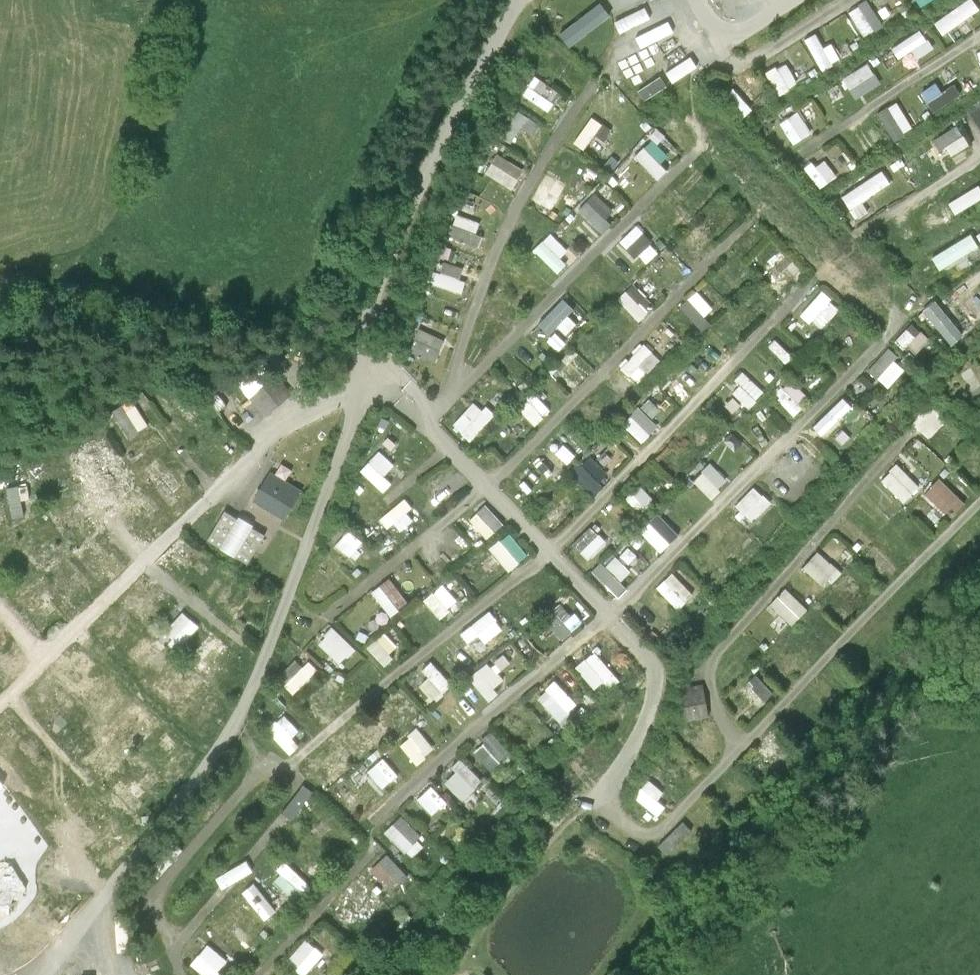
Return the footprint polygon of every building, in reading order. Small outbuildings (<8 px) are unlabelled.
[(851,9),(869,35),(888,22),(873,0),(864,0),(851,9)] [(945,32),(979,13),(979,2),(979,0),(970,0),(937,18),(945,32)] [(826,67),(837,61),(820,29),(809,35),(826,67)] [(812,74),(801,55),(771,72),(783,91),(812,74)] [(859,97),(886,82),(873,60),(846,75),(859,97)] [(536,73),(525,94),(553,109),(564,88),(536,73)] [(745,79),(730,89),(746,113),(761,103),(745,79)] [(937,110),(965,92),(957,80),(946,88),(940,80),(924,90),(937,110)] [(962,102),(979,129),(979,90),(962,102)] [(520,106),(504,132),(517,141),(526,127),(535,133),(543,121),(520,106)] [(798,142),(817,129),(802,107),(783,120),(798,142)] [(608,137),(615,125),(595,112),(577,139),(588,145),(598,131),(608,137)] [(952,156),(974,143),(962,123),(940,136),(952,156)] [(655,134),(638,152),(663,176),(673,166),(667,160),(674,152),(655,134)] [(809,167),(824,186),(841,173),(826,154),(809,167)] [(889,166),(846,190),(860,215),(876,206),(870,195),(897,180),(889,166)] [(548,168),(534,199),(558,209),(572,179),(548,168)] [(582,206),(604,226),(620,209),(598,188),(582,206)] [(452,217),(445,241),(473,249),(480,225),(452,217)] [(625,234),(648,261),(664,247),(641,221),(625,234)] [(563,271),(581,254),(555,228),(538,245),(563,271)] [(979,250),(979,238),(977,231),(936,252),(944,268),(979,250)] [(789,283),(808,266),(791,248),(773,265),(789,283)] [(463,276),(466,263),(448,259),(446,270),(437,268),(434,282),(467,290),(470,278),(463,276)] [(621,295),(644,317),(660,301),(637,279),(621,295)] [(682,302),(703,324),(720,307),(699,285),(682,302)] [(826,286),(804,310),(824,328),(846,304),(826,286)] [(542,318),(553,330),(579,305),(568,293),(542,318)] [(971,300),(979,311),(979,293),(971,300)] [(929,316),(944,334),(961,320),(946,302),(929,316)] [(900,336),(920,353),(935,335),(914,318),(900,336)] [(424,325),(413,348),(439,360),(449,336),(424,325)] [(648,338),(625,363),(643,379),(665,354),(648,338)] [(895,387),(893,390),(898,394),(919,366),(891,344),(872,368),(895,387)] [(562,373),(579,388),(592,372),(575,358),(562,373)] [(734,387),(753,404),(768,387),(749,370),(734,387)] [(264,385),(250,398),(243,404),(257,421),(292,393),(278,376),(265,387),(264,385)] [(795,410),(812,395),(795,376),(778,391),(795,410)] [(250,398),(264,385),(259,379),(244,380),(239,384),(250,398)] [(537,389),(521,405),(540,422),(555,406),(537,389)] [(216,390),(206,397),(217,411),(227,405),(216,390)] [(851,394),(816,420),(826,433),(849,415),(856,424),(867,415),(851,394)] [(480,395),(457,419),(475,437),(498,413),(480,395)] [(133,437),(153,424),(135,396),(115,409),(133,437)] [(184,397),(168,413),(187,430),(202,413),(184,397)] [(626,421),(646,440),(662,423),(642,404),(626,421)] [(934,439),(951,420),(934,404),(917,423),(934,439)] [(383,446),(364,466),(387,488),(396,478),(389,471),(398,461),(383,446)] [(592,453),(575,470),(595,490),(613,473),(592,453)] [(528,495),(549,474),(532,456),(511,477),(528,495)] [(101,473),(107,483),(113,479),(119,488),(135,477),(123,458),(101,473)] [(714,460),(697,477),(715,496),(732,479),(714,460)] [(883,480),(908,503),(925,486),(899,462),(883,480)] [(187,499),(180,488),(187,484),(175,465),(153,478),(172,508),(187,499)] [(269,471),(252,500),(284,519),(301,490),(269,471)] [(953,517),(968,501),(943,478),(928,494),(953,517)] [(27,504),(37,503),(34,480),(10,483),(15,516),(28,514),(27,504)] [(643,481),(629,495),(644,511),(659,497),(643,481)] [(756,520),(776,501),(759,483),(739,502),(756,520)] [(556,493),(537,510),(553,529),(572,512),(556,493)] [(408,496),(387,510),(400,529),(421,515),(408,496)] [(473,517),(491,536),(508,520),(489,501),(473,517)] [(227,504),(206,539),(246,563),(268,528),(227,504)] [(64,514),(69,523),(86,514),(81,505),(64,514)] [(642,526),(664,550),(683,532),(660,509),(642,526)] [(577,541),(594,558),(612,539),(594,523),(577,541)] [(340,542),(361,557),(372,541),(351,526),(340,542)] [(493,546),(513,569),(533,551),(512,528),(493,546)] [(829,587),(844,570),(822,550),(807,567),(829,587)] [(619,551),(599,570),(622,594),(632,584),(625,577),(635,567),(619,551)] [(683,607),(698,591),(677,569),(661,584),(683,607)] [(393,612),(412,600),(395,574),(376,586),(393,612)] [(428,594),(440,614),(461,602),(449,581),(428,594)] [(796,625),(812,608),(790,587),(774,604),(796,625)] [(546,616),(566,637),(584,620),(563,599),(546,616)] [(167,630),(185,644),(203,621),(186,607),(167,630)] [(479,647),(508,627),(494,607),(465,628),(479,647)] [(345,662),(361,644),(337,624),(321,641),(345,662)] [(386,661),(404,645),(387,627),(370,643),(386,661)] [(150,633),(130,653),(146,670),(167,650),(150,633)] [(598,645),(579,663),(604,690),(623,673),(598,645)] [(297,658),(281,676),(300,693),(323,666),(313,657),(305,665),(297,658)] [(187,658),(170,675),(190,693),(206,676),(187,658)] [(474,673),(489,694),(510,679),(494,658),(474,673)] [(441,698),(457,682),(436,661),(420,677),(441,698)] [(89,690),(105,706),(125,687),(109,670),(89,690)] [(760,672),(742,691),(765,711),(783,692),(760,672)] [(565,717),(583,699),(558,676),(541,694),(565,717)] [(706,684),(684,689),(692,721),(714,715),(706,684)] [(296,734),(303,727),(288,711),(271,727),(294,751),(304,742),(296,734)] [(421,725),(403,741),(422,761),(439,745),(421,725)] [(496,728),(476,746),(495,766),(515,748),(496,728)] [(370,769),(387,787),(403,772),(386,754),(370,769)] [(447,777),(467,796),(487,775),(467,756),(447,777)] [(662,817),(670,806),(662,800),(669,791),(652,778),(637,797),(662,817)] [(437,812),(452,799),(435,781),(421,794),(437,812)] [(416,855),(432,837),(404,812),(388,831),(416,855)] [(678,856),(703,835),(694,825),(669,846),(678,856)] [(393,890),(412,873),(391,851),(373,868),(393,890)] [(291,860),(275,878),(299,899),(315,882),(291,860)] [(360,877),(337,902),(352,915),(375,890),(360,877)] [(274,927),(285,915),(258,891),(247,903),(274,927)] [(222,933),(246,954),(262,936),(239,915),(222,933)] [(291,954),(309,971),(328,950),(310,934),(291,954)] [(232,960),(210,940),(194,958),(213,974),(218,974),(232,960)]
